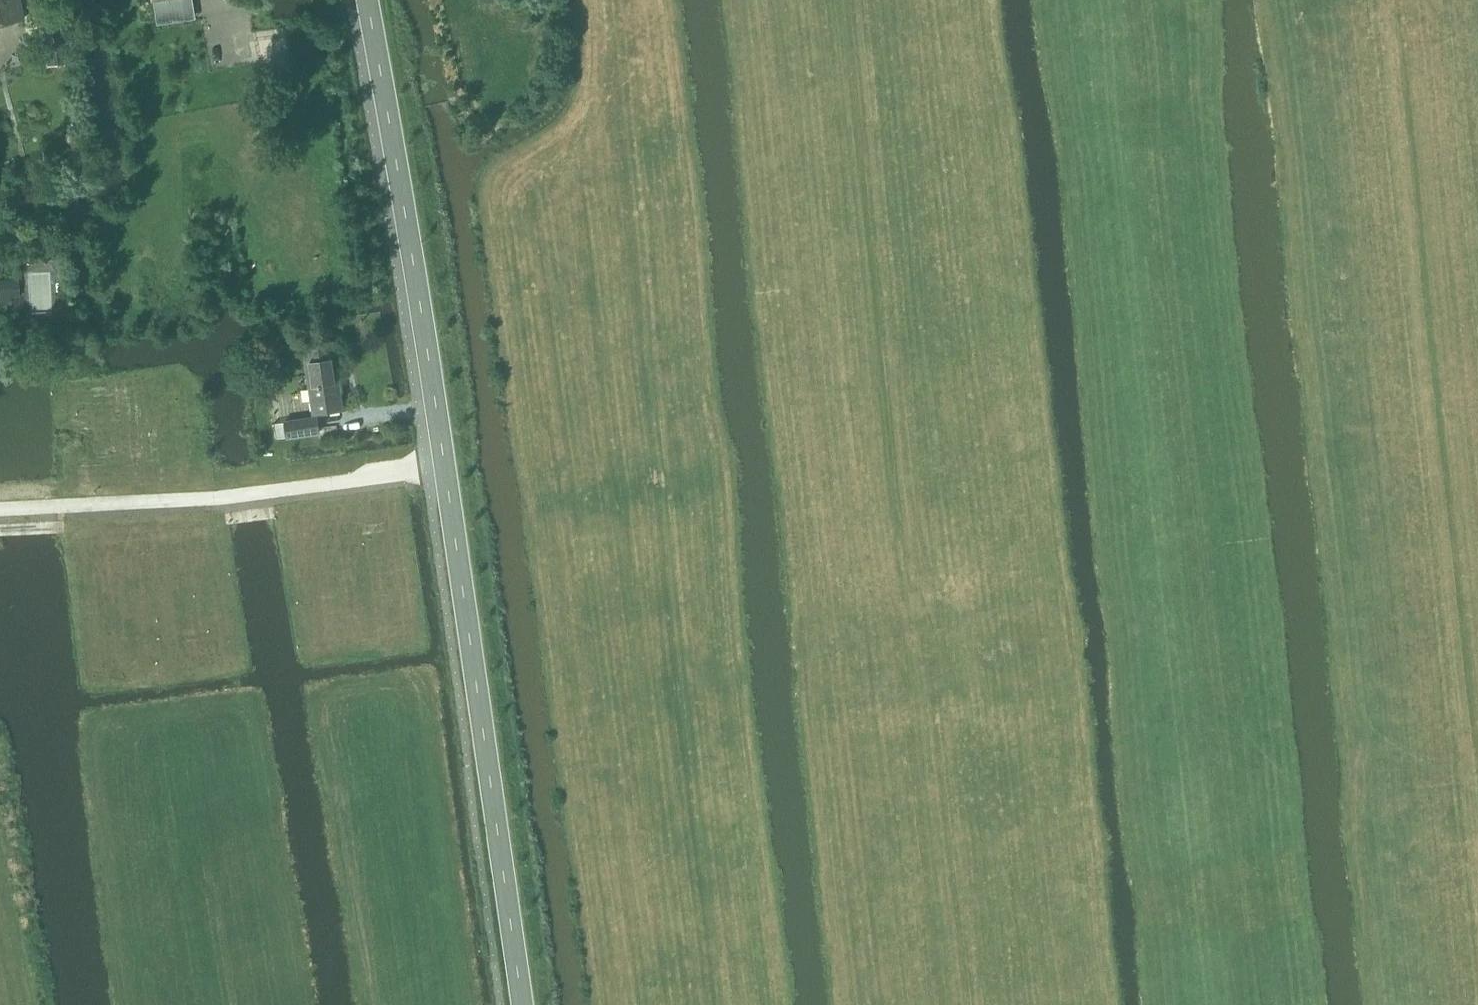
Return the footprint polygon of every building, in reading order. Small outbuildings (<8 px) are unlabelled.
[(26,20),(21,0),(0,0),(0,27),(26,20)] [(151,3),(154,3),(157,26),(177,23),(173,0),(151,0),(151,3)] [(62,19),(41,22),(48,66),(69,63),(62,19)] [(23,298),(22,279),(0,280),(0,299),(23,298)] [(342,410),(340,398),(342,398),(333,342),(303,347),(311,402),(312,402),(314,414),(342,410)] [(287,438),(320,433),(318,417),(285,422),(287,438)]
